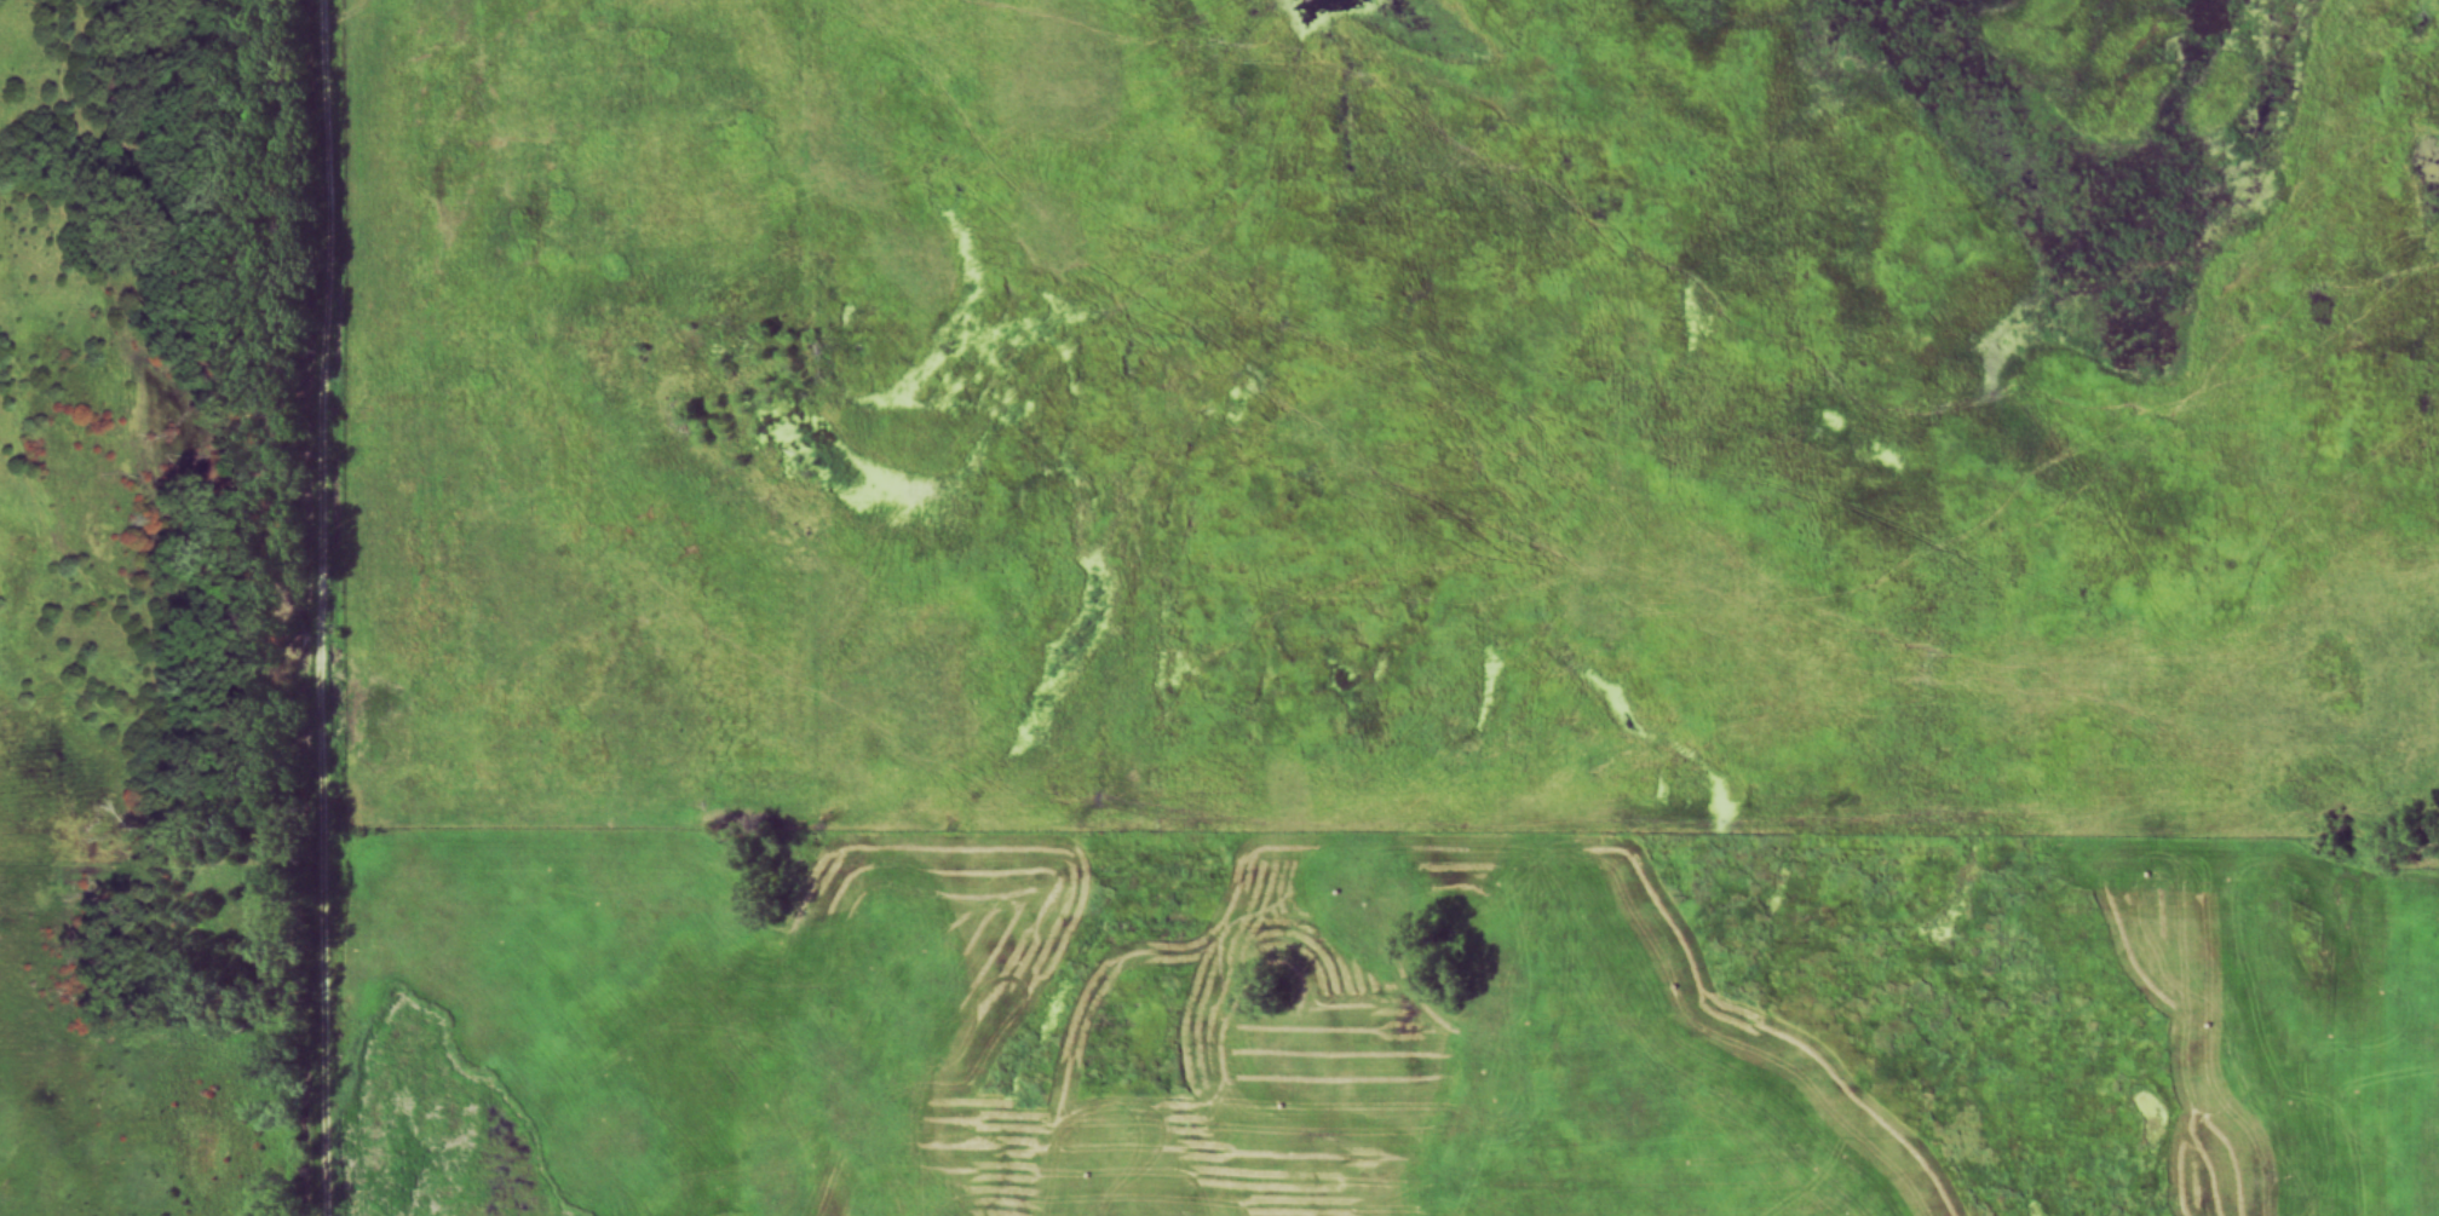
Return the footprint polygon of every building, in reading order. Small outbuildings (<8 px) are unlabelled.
[(1836,973),(1830,984),(1846,993),(1852,981),(1836,973)]
